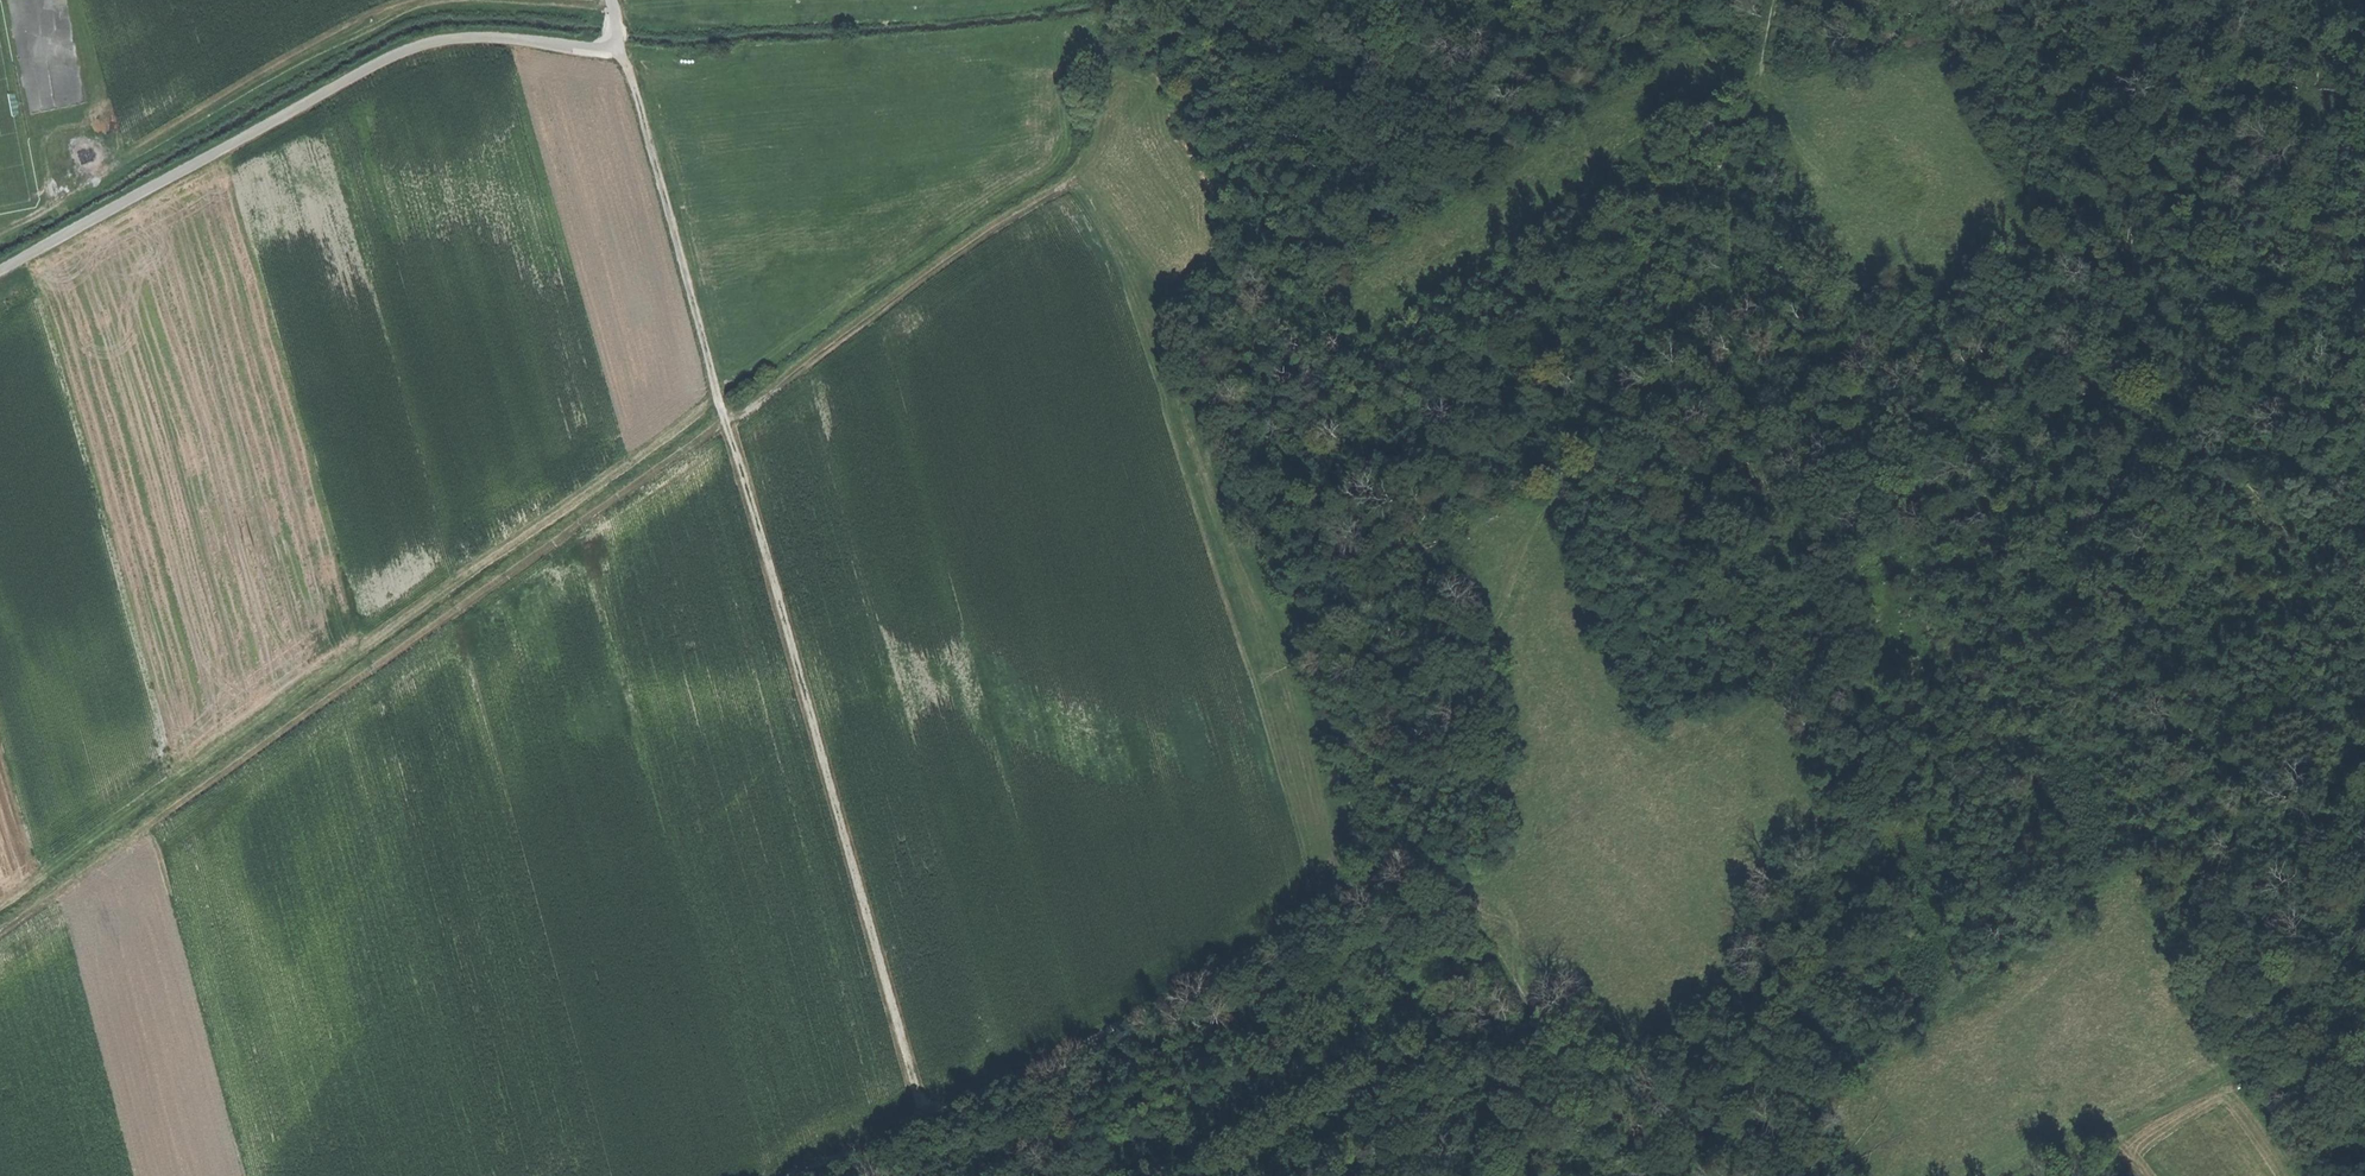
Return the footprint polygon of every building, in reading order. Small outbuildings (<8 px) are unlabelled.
[(76,154),(84,164),(96,156),(88,145),(76,154)]
